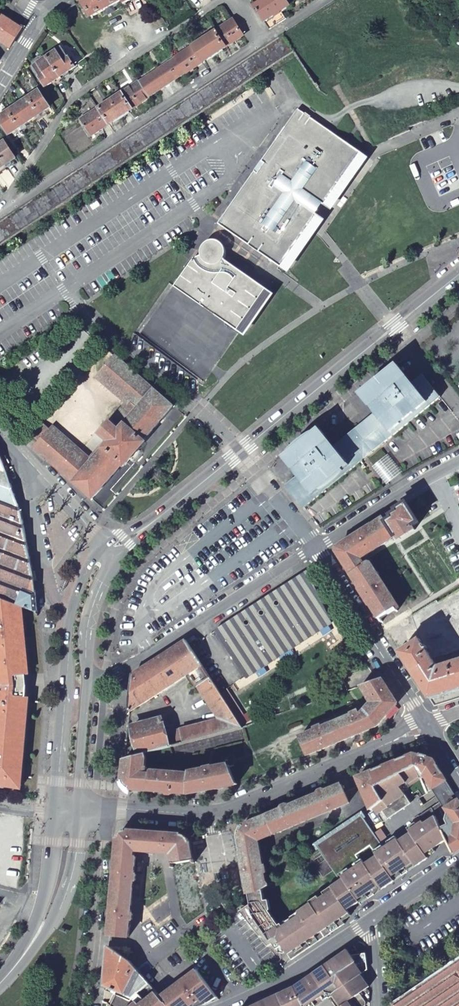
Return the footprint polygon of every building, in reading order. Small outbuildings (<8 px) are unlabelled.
[(91,17),(122,0),(82,0),(91,17)] [(254,6),(270,29),(287,18),(282,10),(289,6),(285,0),(263,0),(254,6)] [(0,15),(0,42),(9,48),(22,29),(0,15)] [(234,19),(176,58),(185,73),(186,74),(244,35),(234,19)] [(282,34),(190,96),(19,208),(0,220),(0,246),(256,77),(294,52),(282,34)] [(46,57),(60,78),(76,67),(70,57),(68,59),(61,47),(46,57)] [(43,88),(60,78),(46,57),(32,67),(39,78),(37,79),(43,88)] [(185,73),(176,58),(140,82),(150,97),(185,73)] [(150,97),(140,82),(82,120),(92,136),(150,98),(150,97)] [(39,90),(0,117),(0,120),(10,134),(50,107),(39,90)] [(219,224),(273,262),(282,268),(335,191),(347,175),(353,179),(369,158),(366,156),(370,149),(361,138),(354,147),(349,143),(344,140),(333,133),(299,110),(262,162),(265,164),(258,174),(255,172),(219,224)] [(0,145),(0,168),(16,158),(5,142),(0,145)] [(192,262),(175,287),(227,323),(239,331),(267,289),(239,270),(235,267),(231,265),(227,264),(226,261),(225,256),(226,252),(226,249),(224,245),(221,242),(218,241),(214,240),(212,240),(208,241),(206,242),(202,248),(201,250),(201,255),(199,256),(196,257),(192,262)] [(115,356),(99,374),(138,408),(133,413),(124,405),(100,432),(106,438),(106,445),(89,464),(50,430),(35,448),(71,480),(93,499),(123,465),(124,466),(145,442),(144,441),(173,407),(115,356)] [(369,408),(370,407),(377,416),(394,438),(430,409),(412,387),(406,379),(407,378),(399,368),(361,398),(369,408)] [(441,401),(423,378),(412,387),(430,409),(441,401)] [(377,416),(333,450),(351,473),(394,438),(377,416)] [(333,450),(327,441),(328,440),(321,430),(283,459),(292,469),(293,469),(300,478),(317,500),(351,473),(333,450)] [(0,455),(0,500),(20,507),(0,455)] [(387,457),(374,467),(388,485),(401,474),(387,457)] [(317,500),(300,478),(287,487),(305,509),(317,500)] [(21,604),(37,609),(34,579),(21,511),(20,507),(0,500),(0,596),(21,604)] [(406,503),(384,518),(395,536),(397,535),(399,539),(414,530),(412,526),(418,522),(406,503)] [(336,552),(350,574),(364,566),(360,559),(395,536),(384,518),(337,548),(336,552)] [(350,574),(378,619),(395,608),(396,609),(398,607),(370,563),(367,563),(364,565),(364,566),(350,574)] [(331,622),(309,577),(306,571),(215,631),(246,678),(331,622)] [(21,604),(0,596),(0,785),(14,787),(15,782),(21,783),(28,697),(26,697),(27,686),(25,675),(28,675),(21,604)] [(432,659),(419,639),(416,641),(399,652),(434,706),(458,698),(458,650),(432,659)] [(130,678),(127,711),(129,712),(188,675),(217,721),(180,730),(183,744),(240,729),(220,696),(190,648),(186,641),(135,673),(133,675),(130,678)] [(362,713),(377,726),(396,705),(396,703),(396,702),(381,678),(377,680),(361,686),(372,703),(362,713)] [(337,722),(345,740),(377,726),(362,713),(361,714),(359,715),(358,712),(357,712),(352,713),(352,714),(352,715),(337,722)] [(169,747),(162,720),(132,727),(139,755),(144,754),(169,747)] [(316,731),(300,737),(308,755),(345,740),(337,722),(327,726),(326,724),(315,728),(316,731)] [(144,754),(139,755),(123,759),(121,781),(128,789),(149,791),(150,774),(145,774),(146,767),(144,766),(145,758),(144,754)] [(413,755),(390,764),(396,777),(415,766),(420,768),(433,789),(446,780),(433,760),(413,755)] [(371,810),(373,809),(383,801),(376,787),(396,777),(390,764),(357,778),(371,810)] [(190,774),(189,794),(234,785),(236,785),(228,766),(228,765),(212,768),(212,767),(206,768),(206,769),(190,772),(190,774)] [(410,787),(421,779),(415,766),(396,777),(376,787),(383,801),(373,809),(382,821),(410,801),(403,791),(400,787),(406,782),(410,787)] [(432,789),(433,789),(420,768),(415,766),(421,779),(427,793),(432,789)] [(150,774),(149,791),(189,794),(190,774),(152,771),(150,772),(150,774)] [(454,792),(446,780),(444,782),(433,789),(432,789),(440,801),(454,792)] [(403,791),(410,787),(406,782),(400,787),(403,791)] [(304,800),(311,818),(349,803),(341,785),(326,791),(323,790),(319,792),(318,794),(304,800)] [(454,792),(440,801),(433,806),(447,839),(449,844),(450,845),(458,839),(458,800),(454,792)] [(268,815),(276,833),(311,818),(304,800),(290,806),(287,805),(283,807),(282,809),(268,815)] [(251,905),(240,913),(266,945),(272,941),(277,937),(283,946),(289,955),(331,925),(315,905),(325,897),(342,918),(349,913),(348,910),(360,902),(359,900),(380,885),(383,889),(395,880),(392,876),(413,862),(416,866),(429,857),(428,856),(426,853),(434,848),(441,843),(447,839),(433,807),(420,815),(420,814),(414,818),(419,826),(392,845),(386,837),(380,842),(386,849),(377,855),(364,864),(358,868),(352,860),(347,864),(353,872),(341,880),(331,886),(333,888),(313,903),(312,902),(300,910),(302,913),(280,928),(279,925),(277,926),(266,913),(269,910),(270,909),(268,900),(264,900),(263,895),(262,890),(248,893),(249,893),(249,898),(251,905)] [(380,842),(361,814),(315,844),(341,880),(353,872),(347,864),(352,860),(358,868),(364,864),(357,854),(370,845),(377,855),(386,849),(380,842)] [(241,852),(260,849),(258,840),(276,833),(268,815),(242,825),(238,834),(241,852)] [(152,852),(154,832),(125,830),(118,836),(115,864),(135,865),(136,857),(133,857),(134,852),(135,851),(152,852)] [(154,832),(152,852),(173,854),(174,863),(193,860),(189,840),(182,835),(154,832)] [(450,845),(453,853),(458,850),(458,839),(450,845)] [(436,850),(434,848),(426,853),(428,856),(436,850)] [(240,853),(247,893),(249,893),(248,893),(262,890),(268,886),(264,872),(266,872),(265,866),(263,866),(260,849),(241,852),(240,853)] [(406,873),(416,866),(413,862),(392,876),(395,880),(406,873)] [(135,865),(115,864),(112,895),(132,897),(133,881),(135,881),(136,874),(134,874),(135,865)] [(359,900),(360,902),(361,904),(372,896),(383,889),(380,885),(359,900)] [(132,897),(112,895),(108,936),(128,937),(130,920),(132,920),(133,914),(131,913),(132,897)] [(341,918),(342,918),(325,897),(315,905),(331,925),(341,918)] [(277,926),(279,925),(280,924),(269,910),(266,913),(277,926)] [(345,924),(341,918),(331,925),(335,930),(344,924),(345,924)] [(335,930),(331,925),(289,955),(292,960),(309,948),(335,930)] [(277,937),(272,941),(278,950),(283,946),(277,937)] [(368,971),(366,954),(360,955),(354,947),(344,953),(358,981),(346,987),(332,962),(319,971),(337,1005),(366,1005),(366,1003),(359,994),(369,988),(360,975),(368,971)] [(107,956),(110,958),(106,965),(109,967),(105,975),(108,977),(104,985),(130,1000),(127,1002),(114,995),(109,1005),(110,1005),(132,1005),(138,1001),(141,1005),(156,992),(148,983),(149,983),(130,961),(111,948),(107,956)] [(344,953),(332,962),(346,987),(358,981),(344,953)] [(390,1005),(458,1005),(458,959),(390,1005)] [(219,998),(197,969),(177,984),(194,1005),(198,1005),(197,1004),(202,1000),(204,1004),(219,998)] [(307,978),(319,1002),(327,997),(333,1005),(337,1005),(319,971),(307,978)] [(293,987),(301,1005),(313,1005),(319,1002),(307,978),(293,987)] [(160,996),(169,1005),(194,1005),(177,984),(160,996)] [(293,987),(288,989),(268,999),(253,1005),(301,1005),(293,987)] [(160,996),(156,992),(141,1005),(138,1001),(132,1005),(169,1005),(160,996)]
